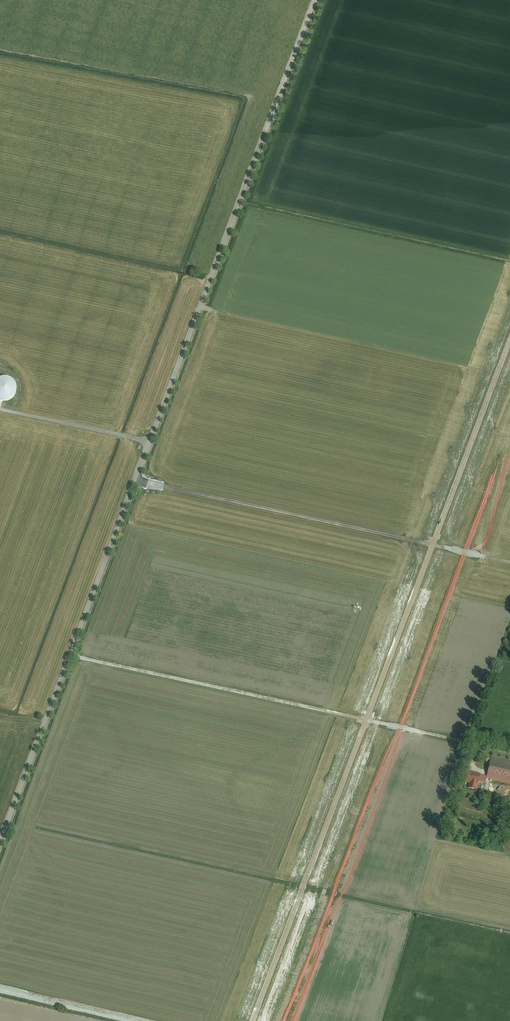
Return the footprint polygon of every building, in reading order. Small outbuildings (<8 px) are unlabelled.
[(483,790),(509,796),(509,763),(490,759),(483,790)] [(462,782),(470,784),(469,789),(475,790),(477,781),(484,783),(486,775),(464,771),(462,782)]
